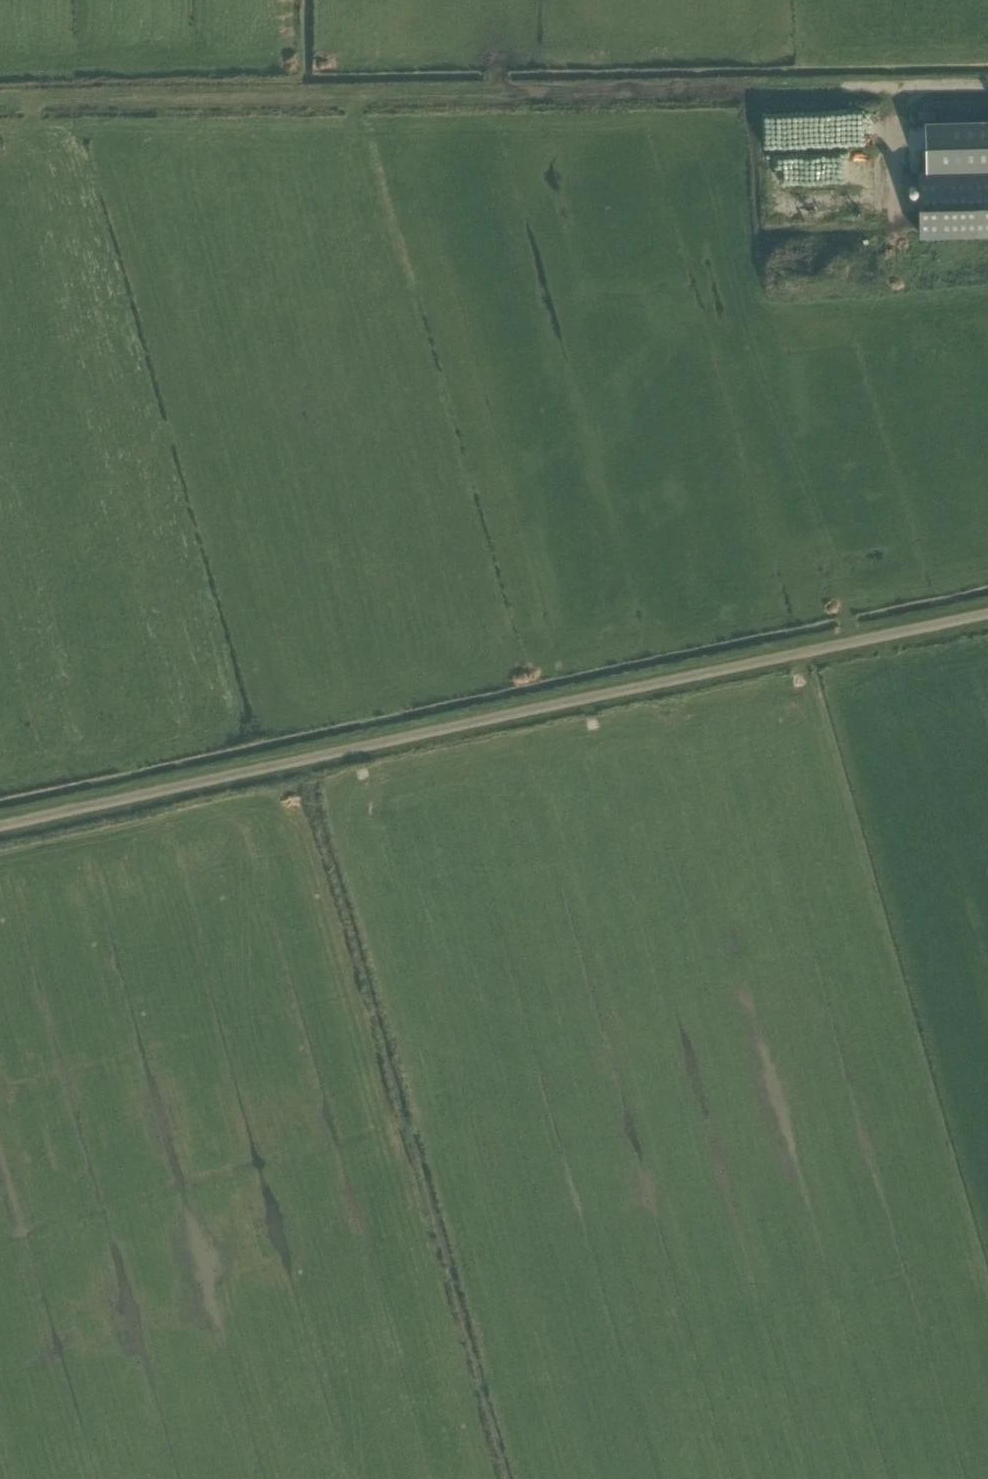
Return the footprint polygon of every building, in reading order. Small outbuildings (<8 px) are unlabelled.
[(925,121),(926,170),(987,168),(987,119),(925,121)] [(987,233),(987,168),(926,170),(919,170),(920,235),(987,233)]
